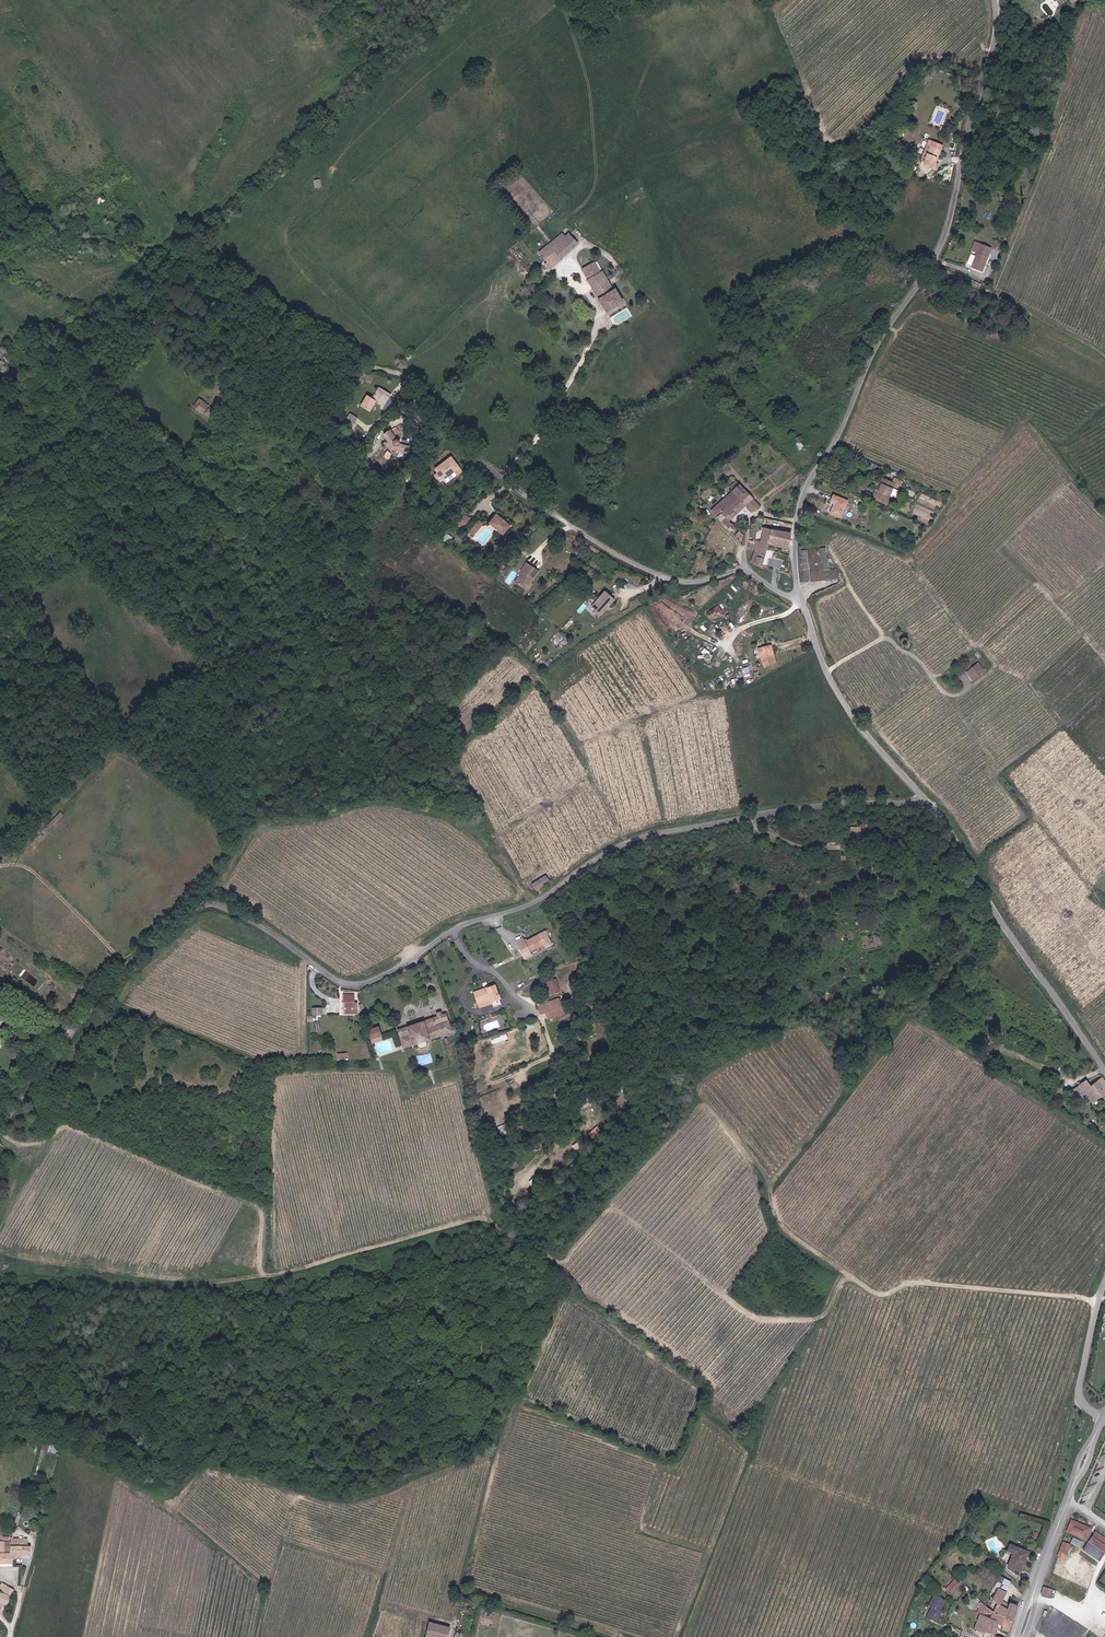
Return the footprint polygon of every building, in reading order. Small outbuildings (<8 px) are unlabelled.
[(941,149),(932,145),(924,163),(933,167),(941,149)] [(314,179),(316,188),(324,186),(322,178),(314,179)] [(543,264),(546,267),(552,262),(554,265),(578,243),(568,232),(563,237),(559,241),(556,237),(538,252),(546,262),(543,264)] [(973,266),(975,267),(986,247),(975,242),(972,248),(979,251),(973,266)] [(984,271),(992,249),(986,247),(975,267),(984,271)] [(593,274),(600,270),(594,260),(581,267),(587,277),(593,274)] [(600,286),(609,281),(602,269),(600,270),(593,274),(598,283),(600,286)] [(598,283),(593,274),(587,277),(586,278),(591,287),(598,283)] [(605,311),(623,300),(615,285),(612,287),(609,281),(600,286),(598,283),(591,287),(605,311)] [(376,389),(388,396),(389,394),(377,387),(376,389)] [(388,396),(376,389),(371,398),(387,408),(393,399),(388,396)] [(199,410),(203,399),(197,397),(193,407),(199,410)] [(205,401),(198,409),(203,413),(210,405),(205,401)] [(350,412),(345,419),(351,423),(356,417),(350,412)] [(373,416),(370,421),(374,424),(378,419),(373,416)] [(383,433),(389,447),(404,453),(407,445),(394,440),(390,430),(383,433)] [(451,457),(435,468),(443,479),(455,470),(457,475),(461,472),(451,457)] [(895,483),(883,478),(878,489),(876,489),(872,497),(886,503),(895,483)] [(717,518),(722,513),(745,491),(739,485),(711,511),(717,518)] [(760,507),(756,503),(745,491),(722,513),(729,521),(747,505),(752,510),(756,507),(758,509),(760,507)] [(848,501),(833,495),(830,500),(835,502),(830,513),(841,518),(848,501)] [(464,527),(469,517),(462,513),(457,524),(464,527)] [(734,530),(737,528),(729,521),(722,513),(717,518),(729,530),(731,527),(734,530)] [(497,514),(492,520),(507,531),(511,526),(497,514)] [(503,536),(507,531),(492,520),(489,523),(503,536)] [(474,535),(481,527),(476,524),(469,531),(474,535)] [(721,549),(732,537),(718,524),(709,543),(721,554),(723,552),(721,549)] [(769,544),(792,549),(791,532),(779,529),(779,530),(765,527),(763,536),(754,534),(753,536),(750,535),(750,536),(749,540),(754,541),(761,543),(760,549),(768,550),(769,544)] [(445,532),(441,537),(448,542),(452,537),(445,532)] [(754,541),(752,549),(754,549),(759,550),(760,549),(761,543),(754,541)] [(825,570),(822,548),(808,550),(812,582),(840,578),(839,568),(825,570)] [(759,550),(758,557),(756,564),(763,566),(768,550),(760,549),(759,550)] [(812,582),(808,550),(800,551),(803,582),(810,582),(812,582)] [(529,582),(537,569),(524,562),(519,570),(523,572),(522,573),(521,573),(516,581),(525,587),(528,582),(529,582)] [(609,605),(614,599),(605,591),(592,605),(601,614),(606,608),(605,607),(608,604),(609,605)] [(718,604),(707,613),(711,618),(722,608),(718,604)] [(771,646),(759,650),(764,667),(776,664),(771,646)] [(974,668),(964,675),(967,679),(971,676),(974,680),(980,675),(974,668)] [(52,829),(66,816),(62,811),(47,824),(52,829)] [(532,885),(536,892),(546,884),(541,878),(532,885)] [(517,943),(526,959),(532,956),(530,952),(544,945),(546,948),(552,945),(545,932),(525,943),(523,939),(517,943)] [(556,979),(546,981),(549,994),(559,992),(556,979)] [(491,998),(492,1001),(500,999),(495,986),(475,994),(478,1003),(491,998)] [(356,995),(345,995),(345,1010),(356,1009),(356,1006),(358,1006),(358,1001),(356,1001),(356,995)] [(558,999),(538,1006),(541,1014),(561,1007),(558,999)] [(450,1021),(447,1014),(444,1015),(442,1012),(438,1013),(439,1017),(435,1018),(437,1025),(450,1021)] [(435,1018),(399,1030),(405,1048),(441,1035),(435,1018)] [(454,1031),(450,1020),(450,1021),(437,1025),(441,1035),(454,1031)] [(380,1026),(370,1028),(373,1041),(383,1038),(380,1026)] [(493,1043),(509,1039),(508,1033),(492,1037),(493,1043)] [(1094,1105),(1095,1104),(1104,1097),(1104,1098),(1104,1083),(1102,1078),(1091,1089),(1086,1083),(1083,1086),(1091,1096),(1088,1098),(1094,1105)] [(515,1156),(504,1161),(509,1171),(520,1166),(515,1156)] [(40,1456),(45,1457),(48,1447),(43,1445),(40,1456)] [(1077,1521),(1070,1522),(1067,1530),(1085,1539),(1090,1528),(1077,1521)] [(1090,1542),(1104,1552),(1104,1551),(1104,1539),(1104,1540),(1101,1538),(1102,1536),(1096,1533),(1090,1542)] [(1071,1542),(1080,1546),(1082,1542),(1073,1538),(1071,1542)] [(0,1542),(0,1565),(14,1564),(13,1555),(31,1555),(31,1548),(28,1548),(28,1541),(0,1542)] [(1060,1551),(1067,1554),(1071,1545),(1063,1542),(1060,1551)] [(1021,1550),(1015,1548),(1013,1554),(1009,1570),(1023,1574),(1026,1563),(1023,1563),(1026,1554),(1020,1552),(1021,1550)] [(998,1589),(1008,1594),(1010,1595),(1015,1585),(1000,1578),(995,1588),(998,1589)] [(955,1579),(946,1588),(949,1591),(958,1582),(955,1579)] [(11,1597),(14,1591),(7,1586),(3,1592),(11,1597)] [(1053,1589),(1045,1586),(1043,1593),(1050,1596),(1053,1589)] [(989,1608),(991,1610),(994,1612),(997,1616),(1013,1623),(1019,1608),(1011,1604),(1009,1609),(1002,1605),(1008,1594),(998,1589),(989,1608)] [(9,1598),(0,1595),(0,1605),(5,1607),(9,1598)] [(946,1600),(936,1595),(931,1604),(934,1606),(929,1616),(936,1620),(937,1620),(943,1610),(941,1610),(946,1600)] [(988,1618),(991,1610),(989,1608),(981,1600),(979,1605),(980,1606),(977,1614),(981,1615),(988,1618)] [(997,1616),(994,1612),(991,1619),(989,1624),(997,1628),(998,1625),(1004,1627),(1003,1630),(1009,1633),(1013,1623),(997,1616)] [(985,1633),(986,1632),(994,1635),(997,1628),(989,1624),(991,1619),(988,1618),(981,1615),(975,1628),(985,1633)] [(451,1629),(432,1624),(429,1636),(449,1636),(451,1629)]
